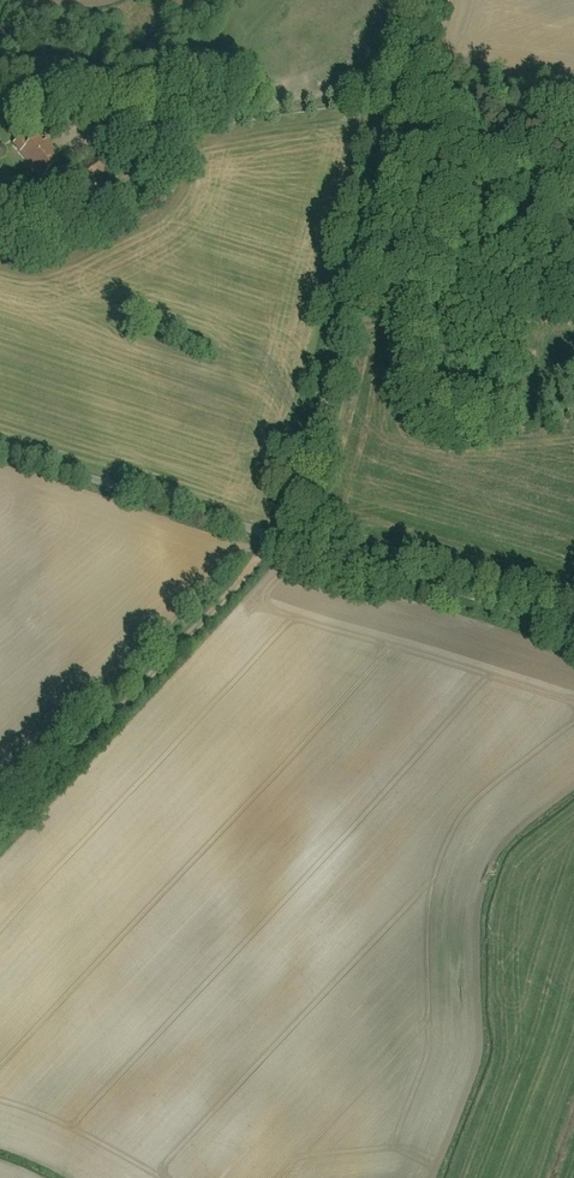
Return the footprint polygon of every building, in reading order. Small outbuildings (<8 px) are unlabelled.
[(41,139),(19,159),(41,184),(63,164),(41,139)]
